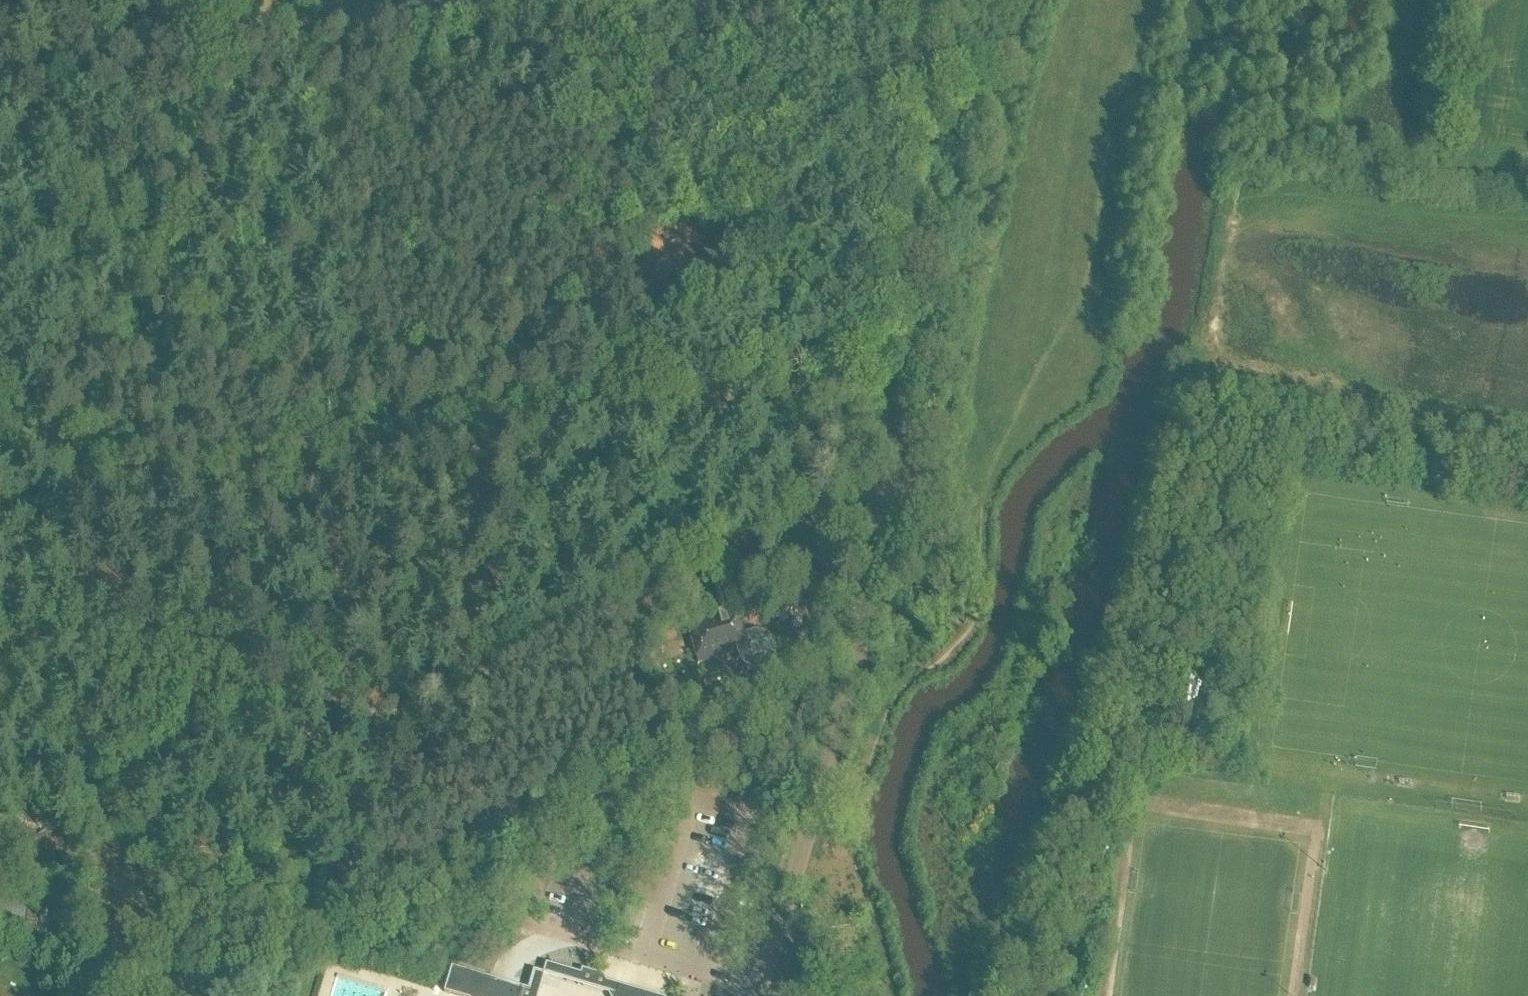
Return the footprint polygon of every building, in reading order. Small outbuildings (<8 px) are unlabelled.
[(735,654),(733,650),(737,648),(740,662),(747,668),(757,671),(766,668),(773,661),(775,652),(773,642),(766,635),(756,633),(747,636),(742,631),(739,620),(735,621),(732,612),(707,620),(708,624),(688,630),(698,665),(735,654)] [(55,901),(52,925),(64,926),(67,902),(55,901)] [(39,910),(29,909),(27,923),(37,924),(39,910)] [(27,926),(25,940),(35,942),(37,928),(27,926)] [(544,966),(542,976),(533,973),(527,994),(450,971),(443,995),(537,995),(542,978),(604,995),(612,995),(601,979),(582,973),(581,977),(544,966)]
